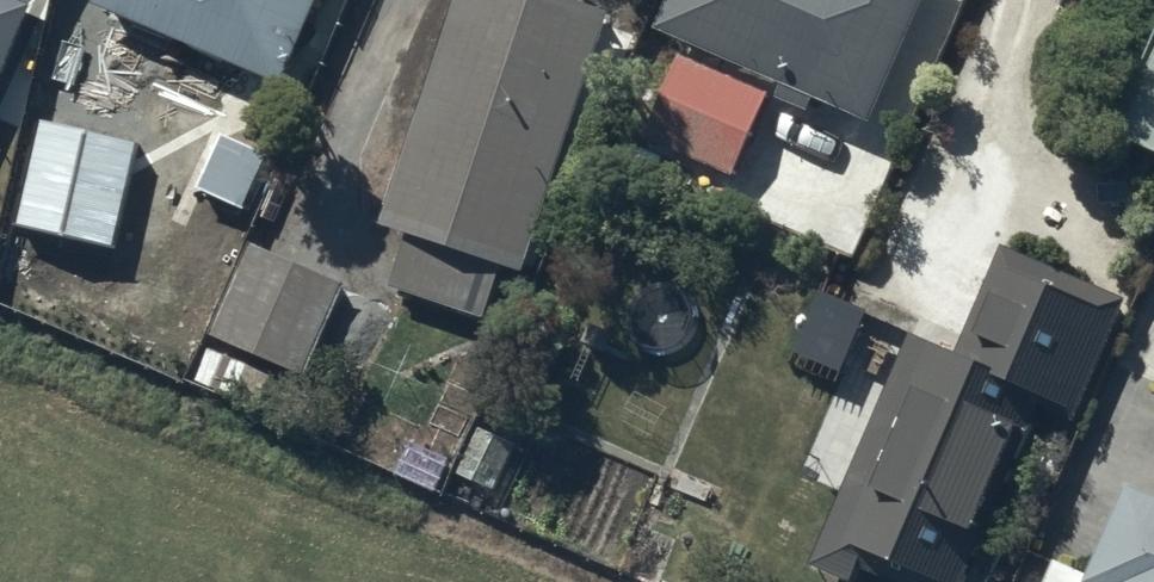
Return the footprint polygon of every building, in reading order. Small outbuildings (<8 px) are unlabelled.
[(14,0),(0,0),(0,61),(24,4),(14,0)] [(93,13),(288,91),(324,0),(98,0),(93,13)] [(554,0),(456,0),(385,229),(410,237),(391,296),(495,328),(510,278),(525,283),(608,17),(554,0)] [(657,38),(778,89),(770,106),(814,119),(822,110),(871,131),(928,0),(673,0),(657,38)] [(1091,130),(1153,157),(1153,22),(1141,16),(1091,130)] [(678,64),(640,146),(732,188),(770,106),(678,64)] [(19,121),(0,169),(0,275),(21,283),(46,222),(95,242),(127,164),(19,121)] [(226,134),(198,192),(244,214),(272,157),(226,134)] [(817,574),(839,581),(861,581),(862,578),(873,581),(973,581),(1041,408),(1085,426),(1136,297),(1000,243),(956,355),(911,337),(817,574)] [(249,251),(214,339),(309,376),(344,288),(249,251)] [(1129,492),(1095,581),(1153,581),(1153,501),(1129,492)]
